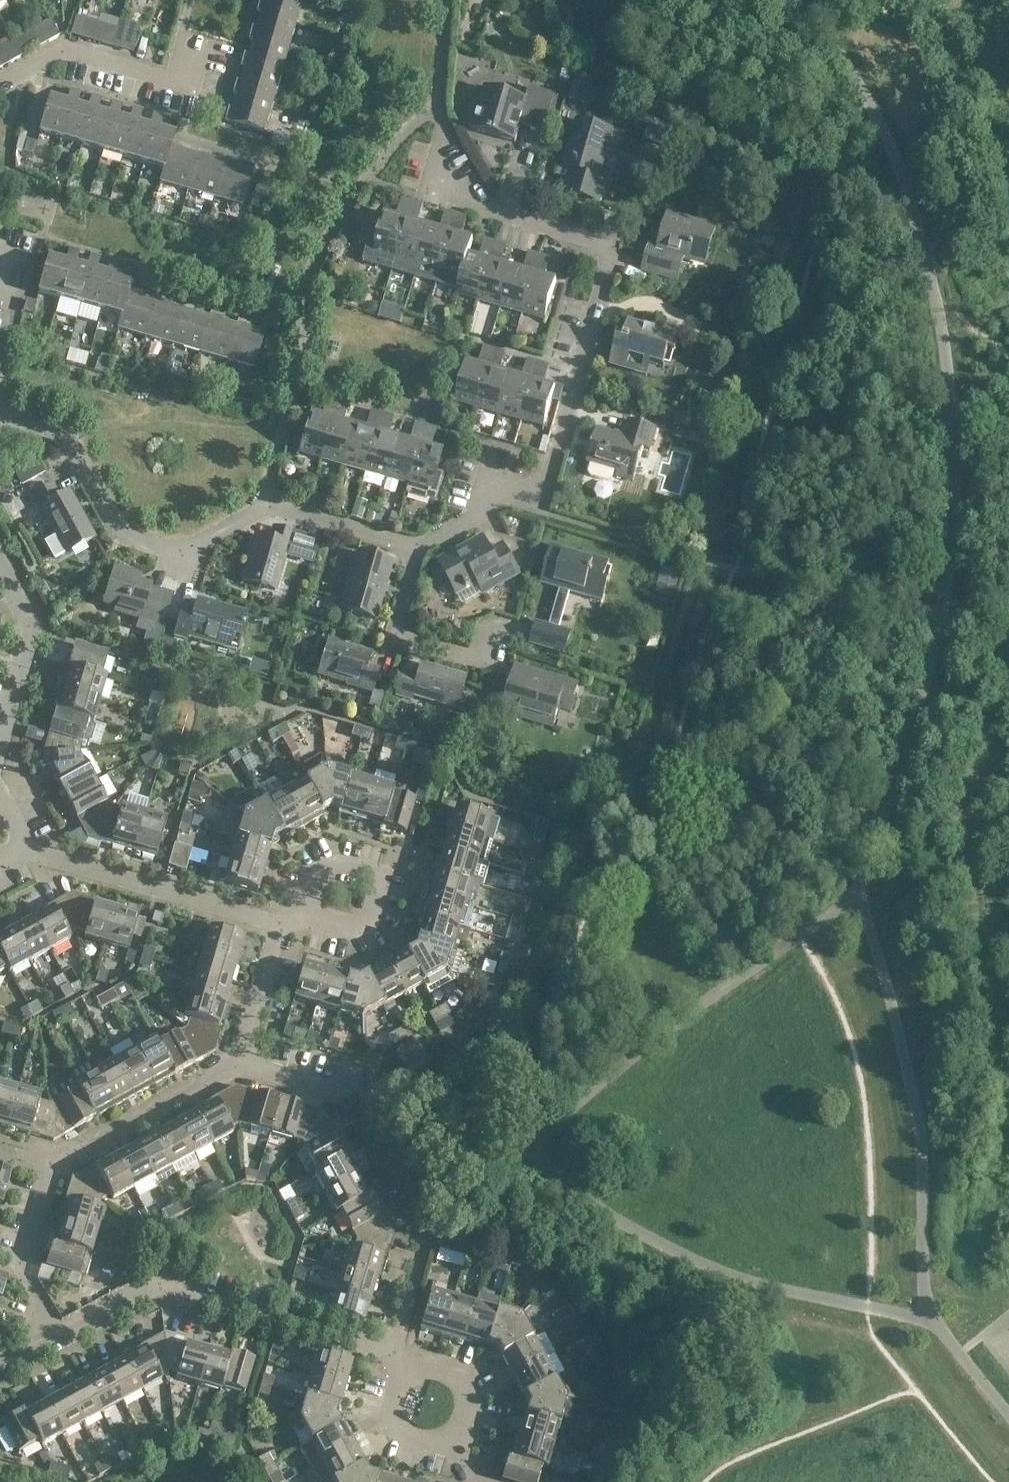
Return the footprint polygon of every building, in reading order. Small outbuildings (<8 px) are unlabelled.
[(260,14),(295,24),(302,0),(264,0),(264,1),(260,0),(256,12),(260,14)] [(349,2),(346,12),(354,15),(358,4),(349,2)] [(295,24),(260,14),(256,28),(252,27),(248,40),(252,41),(287,51),(295,24)] [(75,21),(71,34),(80,37),(84,24),(75,21)] [(119,22),(112,46),(133,52),(140,28),(119,22)] [(95,27),(92,40),(101,43),(105,30),(95,27)] [(33,34),(39,45),(47,41),(41,30),(33,34)] [(14,45),(20,56),(29,51),(22,40),(14,45)] [(287,51),(252,41),(248,55),(244,54),(240,67),(244,68),(279,78),(287,51)] [(1,66),(10,61),(4,50),(0,52),(0,64),(1,66)] [(351,53),(346,65),(353,68),(357,56),(351,53)] [(563,66),(560,77),(568,79),(571,68),(563,66)] [(279,78),(244,68),(240,82),(236,81),(232,94),(237,95),(271,105),(279,78)] [(575,76),(568,98),(582,102),(589,80),(575,76)] [(472,102),(467,121),(472,130),(513,142),(521,117),(532,121),(529,129),(542,133),(553,95),(529,88),(526,99),(484,87),(479,104),(472,102)] [(70,91),(67,104),(57,138),(78,144),(88,110),(77,107),(80,94),(70,91)] [(271,105),(237,95),(232,110),(228,108),(224,121),(228,122),(228,123),(263,133),(271,105)] [(101,100),(91,97),(88,110),(78,144),(98,150),(108,116),(97,113),(101,100)] [(39,133),(57,138),(67,104),(49,99),(39,133)] [(122,106),(112,103),(108,116),(98,150),(119,156),(129,122),(118,119),(122,106)] [(142,112),(133,109),(129,122),(119,156),(140,162),(150,128),(139,125),(142,112)] [(163,118),(153,115),(150,128),(140,162),(164,169),(172,143),(174,135),(159,130),(163,118)] [(575,120),(570,137),(560,169),(567,171),(561,194),(598,204),(597,208),(606,179),(605,179),(605,181),(598,179),(613,131),(575,120)] [(275,131),(271,142),(284,146),(288,135),(275,131)] [(19,138),(15,150),(23,152),(27,141),(19,138)] [(37,143),(27,141),(24,152),(34,156),(37,143)] [(164,169),(160,182),(187,190),(197,155),(183,151),(184,147),(172,143),(164,169)] [(211,155),(198,151),(197,155),(187,190),(214,198),(224,163),(210,159),(211,155)] [(238,163),(226,159),(224,163),(214,198),(242,206),(252,171),(237,167),(238,163)] [(249,208),(263,212),(270,191),(256,187),(249,208)] [(374,250),(366,248),(362,261),(371,264),(371,263),(392,270),(412,201),(402,198),(396,218),(384,214),(374,250)] [(423,204),(412,201),(392,270),(415,276),(428,227),(417,224),(423,204)] [(155,205),(153,212),(162,215),(164,208),(155,205)] [(356,207),(352,213),(359,218),(363,212),(356,207)] [(440,230),(428,227),(415,276),(436,282),(456,215),(445,211),(440,230)] [(747,212),(746,217),(761,222),(763,216),(747,212)] [(456,215),(436,282),(457,288),(461,276),(461,277),(468,255),(473,241),(461,237),(466,218),(456,215)] [(200,216),(198,224),(206,226),(209,219),(200,216)] [(667,216),(657,250),(668,253),(665,261),(646,256),(646,257),(647,258),(643,269),(642,269),(642,270),(676,281),(680,266),(676,265),(679,256),(704,263),(713,229),(667,216)] [(479,259),(468,255),(461,277),(461,276),(457,288),(456,292),(479,298),(495,243),(484,240),(479,259)] [(505,246),(495,243),(479,298),(501,305),(511,268),(500,265),(505,246)] [(79,253),(69,250),(65,263),(55,298),(76,304),(86,269),(75,266),(79,253)] [(522,271),(511,268),(501,305),(522,311),(539,255),(528,252),(522,271)] [(550,259),(539,255),(522,311),(545,318),(556,282),(544,278),(550,259)] [(100,259),(90,256),(86,269),(76,304),(97,310),(107,275),(96,272),(100,259)] [(38,293),(55,298),(65,263),(48,258),(38,293)] [(121,265),(111,262),(107,275),(97,310),(121,317),(129,290),(130,290),(132,282),(117,278),(121,265)] [(755,280),(752,292),(758,294),(762,282),(755,280)] [(121,317),(117,330),(145,337),(155,302),(140,298),(141,294),(130,290),(129,290),(121,317)] [(169,302),(156,298),(155,302),(145,337),(172,345),(182,310),(167,306),(169,302)] [(36,303),(26,300),(23,313),(32,316),(36,303)] [(370,306),(368,312),(377,315),(380,306),(373,304),(370,306)] [(196,310),(183,306),(182,310),(172,345),(199,353),(209,318),(194,314),(196,310)] [(394,310),(391,321),(400,323),(403,312),(394,310)] [(223,318),(210,314),(209,318),(199,353),(226,361),(236,326),(222,322),(223,318)] [(733,315),(729,327),(745,331),(748,320),(733,315)] [(616,337),(608,365),(633,372),(646,376),(650,362),(663,366),(667,352),(673,354),(680,331),(676,330),(676,331),(660,326),(661,325),(659,325),(658,330),(627,321),(622,338),(616,337)] [(250,326),(237,322),(236,326),(226,361),(254,368),(264,334),(249,330),(250,326)] [(47,345),(44,356),(61,361),(65,351),(47,345)] [(494,349),(483,346),(478,365),(466,362),(455,398),(478,405),(494,349)] [(504,352),(494,349),(478,405),(499,411),(510,375),(499,372),(504,352)] [(98,360),(95,372),(105,374),(110,357),(101,355),(100,360),(98,360)] [(537,362),(527,359),(521,378),(510,375),(499,411),(521,418),(537,362)] [(548,365),(537,362),(521,418),(544,424),(554,389),(542,385),(548,365)] [(169,365),(166,374),(175,377),(178,367),(169,365)] [(247,386),(245,393),(252,395),(254,388),(247,386)] [(298,451),(320,457),(336,402),(325,399),(320,417),(308,414),(298,451)] [(347,405),(336,402),(320,457),(342,463),(353,427),(342,424),(347,405)] [(380,414),(369,411),(364,430),(353,427),(342,463),(364,470),(380,414)] [(391,417),(380,414),(364,470),(386,476),(397,440),(386,436),(391,417)] [(595,429),(585,462),(589,463),(587,471),(589,476),(607,481),(611,479),(613,471),(616,471),(615,476),(632,481),(643,448),(649,450),(656,428),(628,420),(622,437),(595,429)] [(408,443),(397,440),(386,476),(408,482),(424,427),(413,424),(408,443)] [(674,425),(672,431),(674,435),(681,437),(683,428),(674,425)] [(435,430),(424,427),(408,482),(405,494),(435,502),(443,474),(435,472),(441,452),(429,449),(435,430)] [(35,460),(17,470),(23,481),(41,471),(35,460)] [(30,498),(37,511),(44,524),(49,522),(54,532),(45,537),(55,556),(64,551),(66,553),(93,538),(69,493),(60,498),(53,486),(30,498)] [(310,492),(307,504),(319,507),(322,496),(310,492)] [(356,500),(350,516),(360,519),(365,503),(356,500)] [(390,515),(387,525),(395,527),(397,517),(390,515)] [(529,524),(525,539),(535,541),(539,527),(529,524)] [(257,536),(244,582),(274,591),(288,545),(314,553),(318,541),(273,528),(270,540),(257,536)] [(482,538),(451,555),(440,561),(457,593),(458,592),(457,591),(464,587),(466,590),(469,588),(468,585),(477,580),(478,582),(489,576),(494,587),(517,575),(501,546),(489,553),(482,538)] [(550,546),(539,583),(552,587),(582,596),(583,592),(603,598),(609,578),(604,577),(608,563),(550,546)] [(357,553),(341,610),(375,620),(392,563),(357,553)] [(114,568),(103,604),(122,610),(121,614),(137,619),(135,628),(150,633),(161,595),(149,591),(150,588),(134,583),(137,574),(114,568)] [(663,586),(660,595),(673,599),(675,590),(663,586)] [(183,606),(174,637),(186,640),(187,637),(236,652),(247,615),(222,608),(222,610),(196,603),(194,609),(183,606)] [(535,622),(529,644),(564,654),(570,633),(535,622)] [(328,638),(316,676),(345,684),(345,685),(373,693),(379,671),(368,668),(371,654),(350,648),(350,650),(343,648),(344,643),(328,638)] [(107,655),(74,645),(67,668),(101,677),(107,655)] [(464,678),(456,676),(420,665),(416,677),(403,673),(397,696),(411,700),(412,696),(455,709),(464,678)] [(515,667),(512,678),(502,712),(519,717),(520,713),(532,716),(531,721),(551,726),(557,707),(569,710),(577,685),(545,676),(515,667)] [(101,677),(67,668),(61,689),(99,701),(106,678),(101,677)] [(169,673),(159,670),(156,680),(167,683),(169,673)] [(99,701),(61,689),(55,711),(88,721),(88,722),(93,723),(99,701)] [(148,705),(146,714),(156,717),(159,708),(148,705)] [(369,707),(368,711),(369,714),(373,716),(377,715),(379,710),(377,705),(371,705),(369,707)] [(88,721),(55,711),(41,757),(79,752),(85,752),(87,745),(89,743),(94,728),(92,726),(93,723),(88,722),(88,721)] [(156,717),(146,714),(143,724),(154,727),(156,717)] [(289,735),(284,725),(275,730),(280,739),(289,735)] [(363,730),(353,727),(350,738),(360,740),(363,730)] [(280,739),(275,730),(266,735),(271,744),(280,739)] [(372,732),(363,730),(360,740),(369,743),(372,732)] [(407,742),(397,739),(394,750),(404,753),(407,742)] [(416,745),(407,742),(404,753),(413,756),(416,745)] [(249,756),(244,747),(235,752),(240,761),(249,756)] [(95,781),(79,752),(41,757),(64,798),(95,781)] [(240,761),(235,752),(227,756),(232,766),(240,761)] [(249,756),(240,761),(247,773),(255,768),(249,756)] [(155,757),(145,769),(156,772),(160,758),(155,757)] [(190,766),(180,763),(177,774),(187,777),(190,766)] [(330,808),(326,770),(304,782),(321,812),(330,808)] [(349,777),(326,770),(330,808),(339,810),(349,777)] [(371,783),(349,777),(339,810),(337,815),(359,821),(371,783)] [(111,810),(95,781),(64,798),(82,831),(68,839),(78,842),(86,837),(87,839),(111,810)] [(321,812),(304,782),(284,793),(303,827),(324,816),(321,812)] [(394,789),(371,783),(359,821),(382,828),(392,794),(394,789)] [(192,784),(188,800),(199,803),(204,787),(192,784)] [(229,805),(243,816),(243,815),(272,839),(281,834),(264,804),(258,807),(249,791),(232,801),(229,805)] [(303,827),(284,793),(264,804),(281,834),(283,839),(303,827)] [(392,794),(382,828),(404,834),(414,801),(392,794)] [(120,813),(111,810),(87,839),(132,853),(143,815),(121,808),(120,813)] [(449,830),(482,840),(492,843),(498,820),(455,808),(449,830)] [(194,816),(183,813),(180,823),(191,826),(194,816)] [(166,821),(143,815),(132,853),(155,859),(166,821)] [(243,815),(243,816),(236,839),(269,849),(272,839),(243,815)] [(549,823),(538,820),(535,831),(546,834),(549,823)] [(191,826),(180,823),(177,832),(188,835),(191,826)] [(482,840),(449,830),(442,851),(476,861),(482,840)] [(546,834),(535,831),(532,841),(543,844),(546,834)] [(269,849),(236,839),(229,861),(263,871),(269,849)] [(191,850),(174,844),(167,867),(185,872),(191,850)] [(442,851),(436,873),(436,874),(470,883),(476,861),(442,851)] [(263,871),(229,861),(223,883),(257,892),(263,871)] [(525,866),(523,875),(533,878),(536,869),(525,866)] [(432,872),(425,894),(473,908),(479,886),(470,883),(436,874),(436,873),(432,872)] [(533,878),(523,875),(520,885),(530,888),(533,878)] [(75,931),(71,894),(29,917),(32,921),(32,920),(49,951),(70,939),(67,935),(75,931)] [(117,907),(71,894),(75,931),(85,933),(83,938),(105,944),(115,911),(116,911),(117,907)] [(473,908),(425,894),(418,916),(423,918),(423,917),(467,930),(473,908)] [(513,909),(510,919),(520,922),(523,912),(513,909)] [(115,911),(105,944),(128,951),(138,917),(116,911),(115,911)] [(164,916),(153,913),(150,923),(162,926),(164,916)] [(423,917),(423,918),(417,940),(462,952),(469,930),(467,930),(423,917)] [(520,922),(510,919),(507,928),(518,931),(520,922)] [(32,921),(13,931),(12,932),(29,962),(49,951),(32,920),(32,921)] [(0,933),(0,956),(7,968),(6,969),(9,973),(29,962),(12,932),(13,931),(11,927),(0,933)] [(209,930),(203,952),(236,961),(243,939),(209,930)] [(462,952),(417,940),(414,949),(454,981),(462,952)] [(154,951),(143,948),(141,957),(151,960),(154,951)] [(454,981),(414,949),(405,954),(422,984),(428,995),(454,981)] [(236,961),(203,952),(196,973),(230,983),(236,961)] [(422,984),(405,954),(385,965),(402,996),(422,984)] [(500,954),(498,963),(508,966),(511,957),(500,954)] [(151,960),(141,957),(138,967),(149,970),(151,960)] [(508,966),(498,963),(495,972),(506,975),(508,966)] [(325,971),(303,965),(293,999),(316,1005),(325,971)] [(402,996),(385,965),(366,976),(382,1006),(385,1012),(395,1007),(392,1001),(402,996)] [(347,978),(325,971),(316,1005),(337,1011),(347,978)] [(97,972),(95,983),(104,985),(107,975),(97,972)] [(230,983),(196,973),(190,996),(223,1006),(223,1005),(230,983)] [(382,1006),(366,976),(357,980),(361,1018),(382,1006)] [(357,980),(347,978),(337,1011),(361,1018),(357,980)] [(59,990),(64,999),(73,995),(68,985),(59,990)] [(118,1000),(113,990),(104,995),(109,1005),(118,1000)] [(109,1005),(104,995),(95,1000),(101,1010),(109,1005)] [(223,1006),(190,996),(184,1018),(188,1019),(186,1028),(215,1052),(228,1006),(223,1005),(223,1006)] [(36,1002),(28,1007),(33,1016),(42,1012),(36,1002)] [(74,1015),(69,1005),(60,1010),(66,1020),(74,1015)] [(445,1005),(436,1009),(442,1019),(450,1014),(445,1005)] [(33,1016),(28,1007),(19,1011),(24,1021),(33,1016)] [(442,1019),(436,1009),(427,1014),(433,1024),(442,1019)] [(66,1020),(60,1010),(51,1015),(57,1024),(66,1020)] [(13,1026),(3,1023),(0,1034),(10,1037),(13,1026)] [(22,1029),(13,1026),(10,1037),(19,1040),(22,1029)] [(294,1029),(285,1026),(282,1037),(291,1040),(294,1029)] [(405,1027),(396,1032),(402,1041),(410,1037),(405,1027)] [(186,1028),(157,1044),(173,1075),(215,1052),(186,1028)] [(402,1041),(396,1032),(388,1036),(393,1046),(402,1041)] [(307,1033),(304,1043),(314,1046),(317,1035),(307,1033)] [(329,1039),(326,1050),(336,1053),(339,1042),(329,1039)] [(155,1040),(135,1051),(153,1086),(173,1075),(157,1044),(155,1040)] [(421,1053),(414,1040),(395,1051),(401,1064),(421,1053)] [(153,1086),(135,1051),(115,1062),(134,1097),(153,1086)] [(134,1097),(115,1062),(95,1073),(114,1107),(134,1097)] [(68,1074),(70,1078),(76,1089),(77,1088),(94,1118),(114,1107),(95,1073),(89,1063),(68,1074)] [(76,1089),(70,1078),(46,1091),(48,1104),(52,1141),(94,1118),(77,1088),(76,1089)] [(0,1085),(0,1126),(7,1128),(18,1090),(0,1085)] [(238,1125),(235,1087),(193,1110),(195,1114),(212,1144),(233,1133),(230,1129),(238,1125)] [(280,1100),(235,1087),(238,1125),(270,1134),(280,1100)] [(40,1097),(18,1090),(7,1128),(52,1141),(48,1104),(39,1102),(40,1097)] [(326,1114),(280,1100),(270,1134),(302,1143),(326,1114)] [(195,1114),(176,1125),(175,1125),(192,1155),(212,1144),(195,1114)] [(348,1155),(326,1114),(302,1143),(318,1171),(318,1172),(348,1155)] [(174,1121),(153,1132),(172,1166),(172,1167),(176,1173),(196,1162),(192,1155),(175,1125),(176,1125),(174,1121)] [(172,1166),(153,1132),(133,1143),(135,1147),(152,1178),(156,1184),(176,1173),(172,1167),(172,1166)] [(135,1147),(116,1157),(116,1158),(132,1188),(152,1178),(135,1147)] [(114,1154),(92,1166),(72,1176),(101,1200),(109,1196),(112,1200),(132,1188),(116,1158),(116,1157),(114,1154)] [(359,1175),(348,1155),(318,1172),(318,1171),(313,1173),(324,1194),(359,1175)] [(251,1165),(242,1162),(244,1181),(256,1182),(258,1176),(258,1175),(249,1172),(251,1165)] [(258,1175),(258,1176),(265,1178),(268,1167),(261,1165),(258,1175)] [(0,1167),(0,1204),(1,1204),(11,1171),(0,1167)] [(370,1194),(359,1175),(324,1194),(336,1214),(340,1212),(339,1211),(370,1194)] [(101,1200),(72,1176),(58,1222),(97,1233),(103,1211),(99,1209),(101,1200)] [(217,1181),(209,1186),(214,1196),(223,1191),(217,1181)] [(214,1196),(209,1186),(200,1191),(206,1201),(214,1196)] [(393,1236),(370,1194),(339,1211),(340,1212),(355,1240),(393,1236)] [(294,1199),(284,1204),(289,1213),(299,1208),(294,1199)] [(178,1203),(169,1208),(174,1218),(183,1213),(178,1203)] [(174,1218),(169,1208),(160,1213),(166,1223),(174,1218)] [(304,1216),(299,1208),(289,1213),(294,1222),(304,1216)] [(144,1210),(138,1213),(143,1222),(149,1219),(144,1210)] [(97,1233),(58,1222),(52,1244),(85,1253),(85,1254),(90,1255),(97,1233)] [(469,1241),(443,1234),(439,1250),(465,1257),(466,1252),(469,1241)] [(380,1283),(393,1236),(355,1240),(353,1249),(348,1248),(341,1271),(375,1281),(380,1283)] [(479,1244),(469,1241),(466,1252),(476,1255),(479,1244)] [(85,1253),(52,1244),(45,1267),(57,1270),(54,1281),(79,1289),(82,1277),(84,1278),(91,1255),(90,1255),(85,1254),(85,1253)] [(439,1250),(436,1260),(461,1267),(465,1257),(439,1250)] [(513,1254),(503,1251),(500,1262),(510,1265),(513,1254)] [(523,1257),(513,1254),(510,1265),(520,1268),(523,1257)] [(126,1255),(123,1265),(134,1268),(137,1258),(126,1255)] [(134,1268),(123,1265),(121,1275),(132,1278),(134,1268)] [(305,1274),(294,1271),(291,1280),(302,1283),(305,1274)] [(375,1281),(341,1271),(335,1293),(369,1302),(375,1281)] [(298,1296),(288,1293),(285,1302),(296,1305),(298,1296)] [(369,1302),(335,1293),(329,1315),(363,1325),(369,1302)] [(419,1330),(441,1337),(452,1300),(430,1293),(419,1330)] [(456,1301),(452,1300),(441,1337),(464,1344),(465,1339),(464,1339),(474,1306),(456,1301)] [(584,1312),(580,1303),(570,1309),(574,1317),(584,1312)] [(496,1312),(474,1306),(464,1339),(465,1339),(486,1345),(496,1312)] [(569,1308),(551,1318),(556,1327),(557,1327),(573,1318),(574,1317),(570,1309),(569,1308)] [(520,1319),(496,1312),(486,1345),(496,1348),(520,1319)] [(589,1320),(584,1312),(574,1317),(579,1326),(589,1320)] [(573,1318),(557,1327),(563,1339),(579,1330),(573,1318)] [(531,1340),(520,1319),(496,1348),(500,1356),(531,1340)] [(555,1353),(544,1333),(531,1340),(500,1356),(512,1377),(542,1360),(555,1353)] [(167,1371),(164,1334),(121,1357),(124,1361),(141,1392),(162,1380),(159,1376),(167,1371)] [(209,1347),(164,1334),(167,1371),(177,1374),(175,1379),(198,1385),(209,1347)] [(284,1344),(274,1341),(271,1351),(281,1354),(284,1344)] [(606,1351),(601,1343),(592,1348),(596,1357),(606,1351)] [(231,1354),(209,1347),(198,1385),(220,1392),(222,1387),(221,1386),(231,1354)] [(611,1360),(606,1351),(596,1357),(601,1365),(611,1360)] [(253,1360),(231,1354),(221,1386),(222,1387),(243,1393),(253,1360)] [(318,1354),(311,1376),(345,1386),(351,1364),(318,1354)] [(553,1380),(542,1360),(512,1377),(523,1396),(553,1380)] [(124,1361),(105,1372),(121,1402),(141,1392),(124,1361)] [(121,1402),(105,1372),(84,1382),(101,1413),(121,1402)] [(274,1379),(263,1376),(261,1385),(271,1388),(274,1379)] [(345,1386),(311,1376),(305,1398),(338,1407),(345,1386)] [(565,1402),(553,1380),(523,1396),(527,1405),(565,1402)] [(618,1380),(604,1381),(606,1396),(620,1394),(618,1380)] [(101,1413),(84,1382),(65,1394),(81,1424),(101,1413)] [(271,1388),(261,1385),(258,1395),(268,1398),(271,1388)] [(81,1424),(65,1394),(45,1404),(45,1405),(61,1435),(81,1424)] [(338,1407),(305,1398),(298,1421),(335,1417),(338,1407)] [(43,1400),(22,1411),(39,1442),(38,1442),(41,1447),(61,1435),(45,1405),(45,1404),(43,1400)] [(558,1425),(565,1402),(527,1405),(524,1415),(558,1425)] [(39,1442),(22,1411),(1,1422),(18,1453),(38,1442),(39,1442)] [(558,1425),(524,1415),(518,1436),(518,1437),(552,1447),(558,1425)] [(340,1425),(335,1417),(298,1421),(310,1442),(340,1426),(340,1425)] [(344,1423),(340,1425),(340,1426),(310,1442),(321,1462),(355,1443),(344,1423)] [(602,1428),(599,1437),(610,1440),(613,1431),(602,1428)] [(198,1430),(195,1440),(205,1443),(208,1432),(198,1430)] [(217,1435),(208,1432),(205,1443),(214,1446),(217,1435)] [(151,1434),(142,1439),(147,1449),(156,1444),(151,1434)] [(514,1435),(507,1457),(541,1467),(540,1468),(545,1469),(552,1447),(518,1437),(518,1436),(514,1435)] [(610,1440),(599,1437),(597,1446),(608,1450),(610,1440)] [(147,1449),(142,1439),(133,1444),(138,1454),(147,1449)] [(355,1443),(321,1462),(331,1481),(333,1481),(362,1466),(366,1464),(355,1443)] [(122,1452),(117,1454),(121,1462),(126,1459),(122,1452)] [(267,1454),(258,1460),(262,1469),(272,1463),(267,1454)] [(111,1457),(102,1462),(107,1471),(116,1466),(111,1457)] [(507,1457),(501,1480),(508,1481),(536,1481),(540,1468),(541,1467),(507,1457)] [(107,1471),(102,1462),(93,1466),(98,1476),(107,1471)] [(51,1463),(47,1474),(57,1476),(60,1466),(51,1463)] [(277,1472),(272,1463),(262,1469),(267,1477),(277,1472)] [(70,1469),(60,1466),(57,1476),(67,1479),(70,1469)] [(333,1481),(361,1481),(367,1474),(362,1466),(333,1481)] [(587,1481),(591,1481),(598,1481),(600,1475),(589,1471),(587,1481)]
